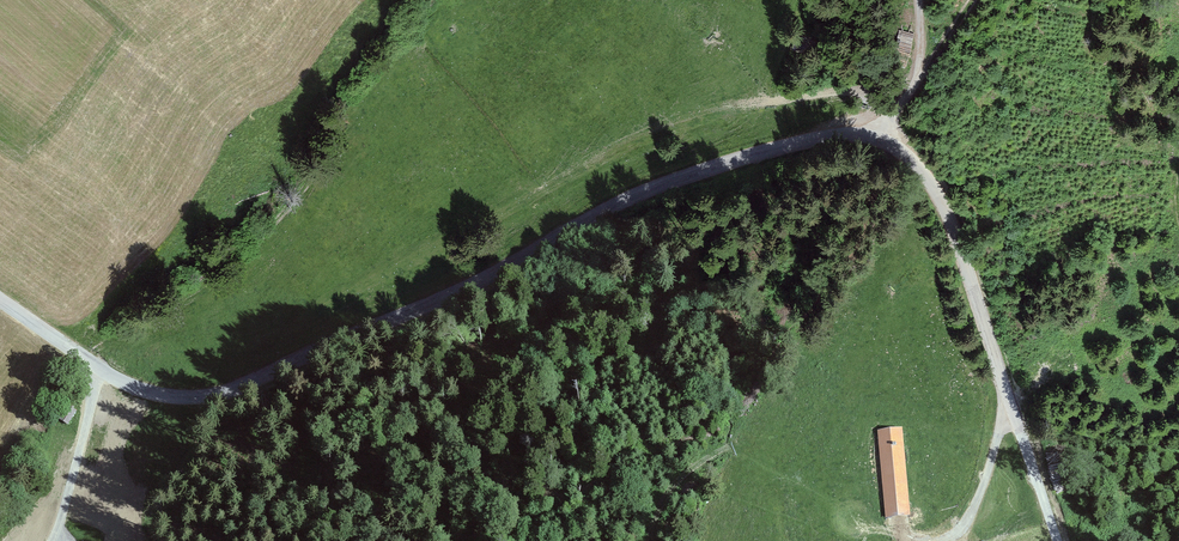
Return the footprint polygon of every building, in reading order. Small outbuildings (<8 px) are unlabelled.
[(910,513),(905,425),(879,427),(884,515),(910,513)]
